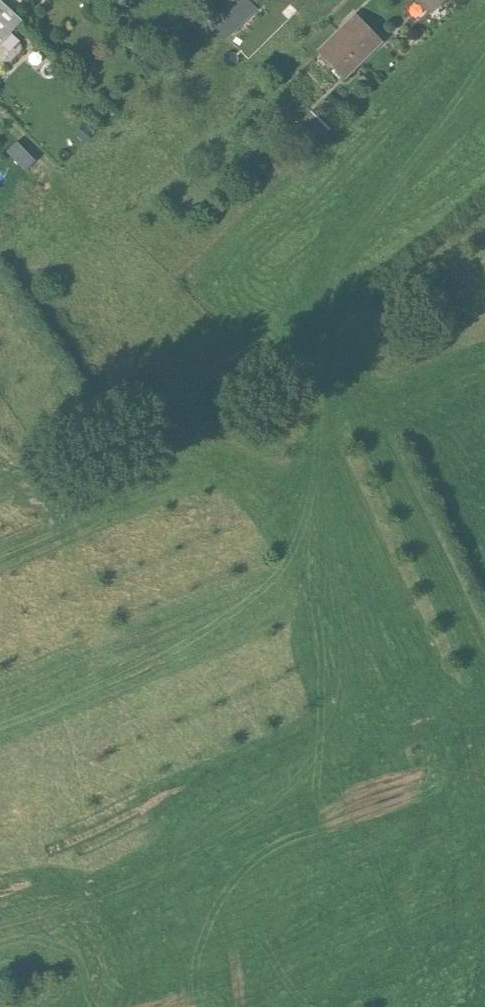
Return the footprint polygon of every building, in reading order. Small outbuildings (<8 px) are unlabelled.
[(11,11),(21,0),(0,0),(0,1),(11,11)] [(430,10),(441,0),(420,0),(430,10)] [(11,11),(0,1),(0,39),(1,40),(20,20),(11,11)] [(246,3),(240,10),(232,2),(216,19),(233,35),(256,12),(246,3)] [(381,38),(354,11),(318,48),(344,75),(381,38)] [(328,127),(311,109),(300,120),(317,137),(328,127)]
